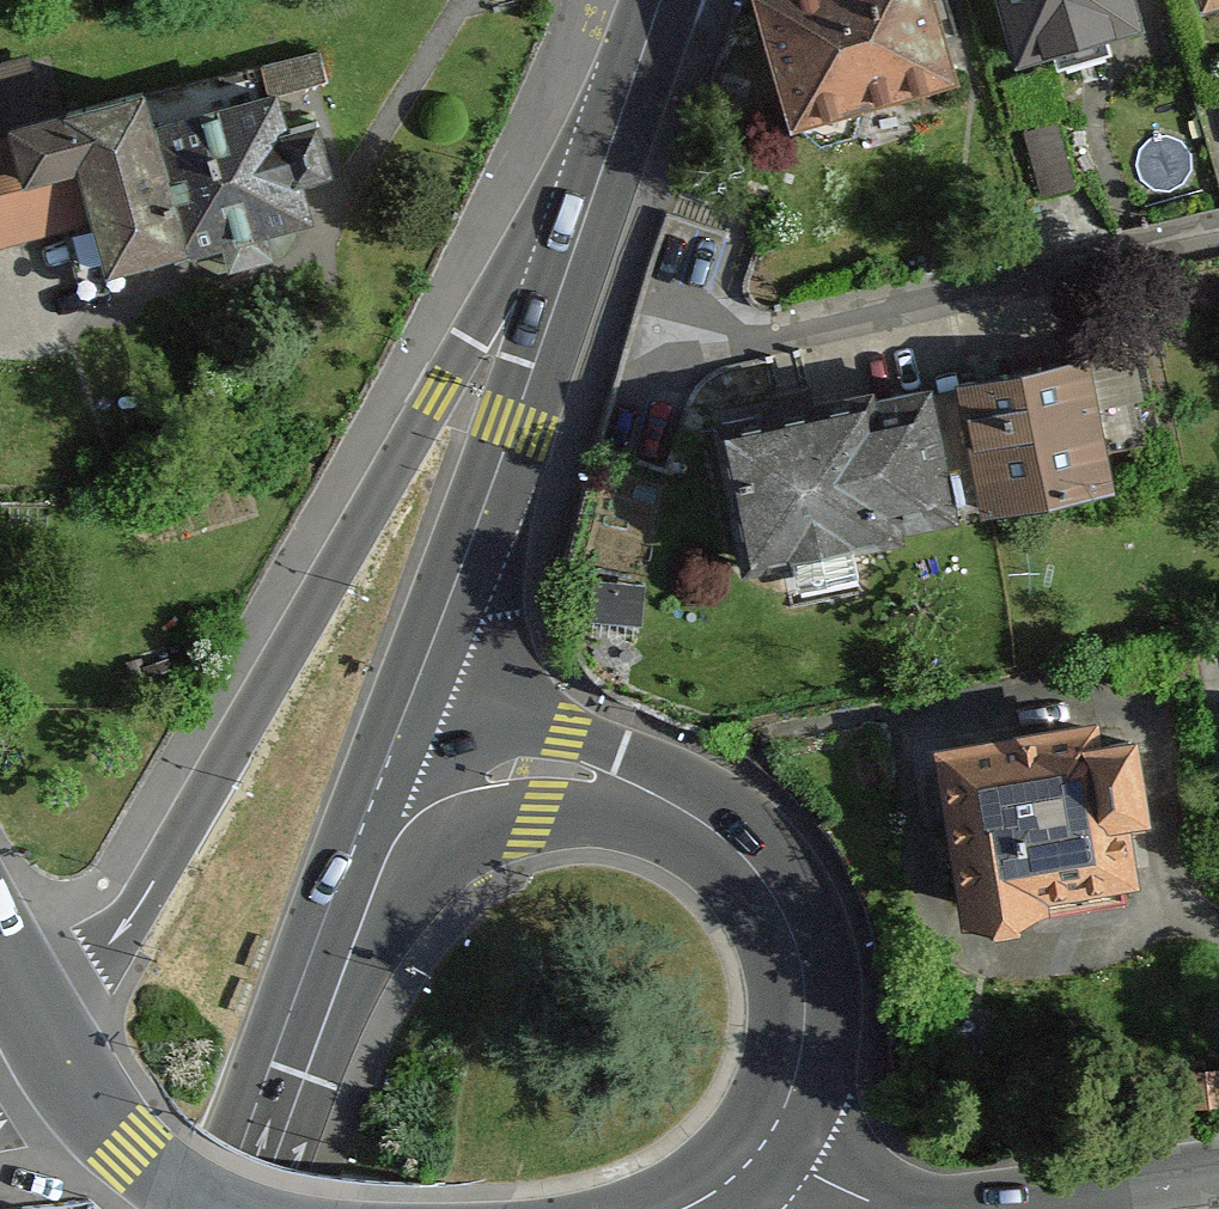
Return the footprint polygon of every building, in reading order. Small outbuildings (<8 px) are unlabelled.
[(792,114),(948,72),(929,0),(761,0),(792,114)] [(1022,61),(1144,28),(1136,0),(1006,0),(1022,61)] [(95,224),(107,274),(201,251),(208,278),(299,255),(291,223),(316,217),(305,176),(335,168),(324,127),(298,134),(289,97),(334,86),(325,47),(264,62),(273,95),(158,123),(149,85),(8,120),(0,90),(0,248),(95,224)] [(963,382),(986,512),(1125,489),(1103,358),(963,382)] [(723,427),(754,570),(955,527),(925,384),(723,427)] [(941,746),(971,927),(1150,898),(1120,716),(941,746)]
